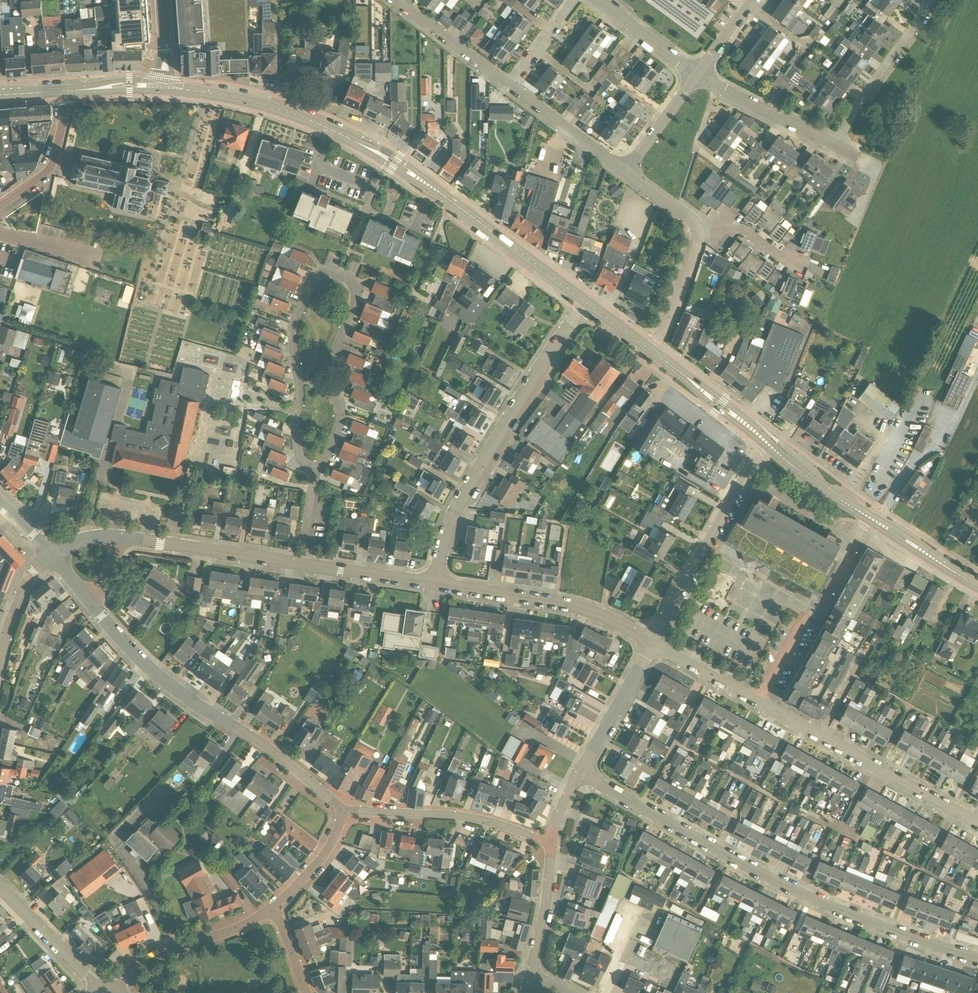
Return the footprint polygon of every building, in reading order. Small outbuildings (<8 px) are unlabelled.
[(12,9),(19,8),(19,0),(11,0),(12,9)] [(42,0),(22,2),(23,16),(43,14),(42,0)] [(138,49),(138,43),(142,42),(146,42),(151,42),(150,35),(147,0),(118,0),(121,31),(116,31),(116,39),(112,39),(113,50),(138,50),(138,49)] [(247,7),(247,0),(177,0),(181,45),(183,45),(183,49),(182,49),(183,64),(183,69),(197,68),(197,74),(199,74),(199,72),(205,72),(205,74),(221,73),(221,72),(250,72),(247,7)] [(272,45),(277,45),(277,21),(273,21),(272,0),(254,0),(254,7),(263,6),(263,28),(263,33),(263,55),(263,63),(263,73),(268,73),(269,72),(270,74),(274,74),(275,72),(276,73),(277,73),(277,72),(277,53),(276,53),(276,50),(272,50),(272,45)] [(440,0),(419,0),(434,11),(441,1),(440,0)] [(540,0),(519,0),(532,10),(540,0)] [(656,4),(656,5),(664,11),(672,0),(659,0),(656,4)] [(664,11),(665,11),(673,17),(685,0),(672,0),(664,11)] [(673,17),(681,23),(698,1),(697,0),(685,0),(673,17)] [(698,1),(681,23),(682,24),(690,30),(707,7),(705,6),(700,2),(702,0),(697,0),(698,1)] [(691,30),(699,37),(703,33),(716,14),(716,13),(715,13),(709,9),(716,0),(710,0),(705,6),(707,7),(690,30),(691,30)] [(793,0),(783,0),(779,5),(795,16),(802,6),(793,0)] [(891,0),(880,0),(876,6),(869,0),(866,5),(876,13),(880,8),(890,16),(897,5),(891,0)] [(846,13),(849,13),(852,9),(851,6),(849,4),(844,11),(846,13)] [(112,39),(110,5),(95,7),(96,17),(96,19),(97,30),(98,40),(99,54),(103,54),(103,56),(103,63),(104,70),(104,71),(115,70),(114,61),(113,50),(112,39)] [(787,26),(795,16),(779,5),(773,13),(774,14),(773,16),(787,26)] [(824,15),(829,19),(837,8),(832,5),(824,15)] [(876,13),(866,5),(862,10),(869,15),(861,25),(879,39),(882,35),(885,38),(891,31),(873,18),(876,13)] [(93,7),(81,9),(82,18),(94,16),(93,7)] [(492,16),(482,8),(478,13),(488,21),(492,16)] [(837,8),(829,19),(834,22),(842,12),(837,8)] [(513,9),(506,19),(526,33),(533,23),(513,9)] [(465,18),(469,21),(473,16),(466,10),(462,16),(465,18)] [(438,21),(447,28),(453,21),(444,14),(438,21)] [(457,28),(465,18),(462,16),(460,14),(452,25),(457,28)] [(8,77),(17,76),(27,75),(26,59),(23,17),(14,18),(14,27),(4,28),(5,46),(8,77)] [(64,47),(66,71),(87,71),(83,30),(82,19),(82,17),(65,19),(65,20),(61,21),(63,35),(64,47)] [(96,19),(96,17),(82,19),(83,30),(87,71),(104,70),(103,63),(103,56),(103,54),(99,54),(98,40),(97,30),(96,19)] [(45,24),(45,27),(47,41),(47,44),(47,50),(48,60),(49,73),(66,71),(64,47),(63,35),(61,21),(61,18),(54,19),(54,23),(45,24)] [(469,21),(465,18),(457,28),(462,32),(469,21)] [(526,33),(506,19),(499,29),(504,32),(518,43),(526,33)] [(305,49),(306,54),(306,60),(314,61),(318,38),(310,37),(310,20),(305,20),(305,36),(305,49)] [(469,21),(462,32),(466,35),(474,25),(469,21)] [(592,24),(585,34),(600,45),(607,35),(592,24)] [(474,25),(466,35),(471,39),(472,38),(478,29),(479,28),(474,25)] [(809,36),(814,39),(822,29),(817,25),(809,36)] [(877,42),(879,39),(861,25),(853,36),(855,37),(852,42),(862,50),(866,45),(875,52),(880,45),(877,42)] [(768,27),(762,35),(777,47),(784,37),(770,26),(769,27),(768,27)] [(43,52),(32,53),(34,74),(49,73),(48,60),(47,50),(47,44),(47,41),(45,27),(39,28),(40,37),(39,37),(38,43),(40,46),(41,46),(41,48),(43,48),(43,52)] [(482,32),(478,29),(472,38),(474,40),(475,39),(476,40),(482,32)] [(518,43),(504,32),(499,29),(491,39),(496,42),(511,53),(518,43)] [(822,29),(814,39),(819,43),(826,32),(822,29)] [(254,54),(251,54),(251,72),(251,73),(252,73),(252,74),(254,76),(257,76),(259,74),(259,73),(263,73),(263,63),(263,55),(263,33),(254,33),(254,54)] [(601,53),(605,48),(600,45),(585,34),(578,44),(592,55),(596,49),(601,53)] [(770,57),(777,47),(762,35),(755,44),(756,45),(755,46),(770,57)] [(341,37),(340,43),(339,53),(320,51),(319,62),(321,62),(320,73),(321,74),(323,76),(327,76),(329,75),(330,75),(331,72),(345,75),(351,39),(341,37)] [(511,53),(496,42),(491,39),(484,48),(494,56),(499,60),(504,63),(511,53)] [(848,47),(849,47),(841,58),(847,62),(860,72),(868,62),(859,55),(862,50),(852,42),(848,47)] [(610,53),(614,56),(616,57),(624,47),(618,43),(610,53)] [(585,64),(592,55),(578,44),(570,54),(585,64)] [(762,66),(770,57),(755,46),(754,47),(753,46),(747,55),(762,66)] [(616,57),(619,60),(620,61),(628,50),(624,47),(616,57)] [(306,74),(306,60),(306,54),(305,49),(297,49),(297,54),(287,54),(287,64),(290,64),(290,74),(306,74)] [(138,50),(113,50),(114,61),(115,70),(143,69),(143,50),(138,50)] [(628,50),(620,61),(624,64),(632,54),(628,50)] [(794,67),(801,56),(797,53),(789,63),(791,65),(794,67)] [(585,64),(570,54),(563,64),(577,74),(585,64)] [(762,66),(747,55),(741,63),(741,64),(740,66),(755,76),(762,66)] [(495,65),(499,60),(494,56),(490,61),(495,65)] [(613,69),(619,60),(616,57),(614,56),(607,66),(613,69)] [(806,60),(801,56),(794,67),(791,65),(787,69),(795,75),(797,72),(806,60)] [(860,72),(847,62),(841,58),(833,68),(829,73),(840,81),(843,76),(853,83),(860,72)] [(376,82),(384,82),(384,63),(384,59),(376,59),(376,82)] [(637,72),(638,73),(652,84),(660,74),(640,59),(632,69),(637,72)] [(355,75),(343,103),(359,109),(372,76),(373,76),(373,63),(356,63),(355,75)] [(392,82),(391,65),(391,63),(384,63),(384,82),(392,82)] [(603,63),(600,67),(602,68),(606,71),(610,74),(613,69),(607,66),(605,64),(604,63),(603,63)] [(399,102),(406,101),(405,83),(399,83),(398,65),(391,65),(392,82),(392,83),(391,83),(392,110),(392,111),(392,125),(390,128),(396,133),(396,134),(399,136),(400,136),(402,137),(412,124),(399,114),(399,102)] [(543,77),(558,87),(565,77),(550,67),(543,77)] [(592,77),(598,81),(606,71),(602,68),(600,67),(592,77)] [(623,77),(613,69),(610,74),(620,82),(623,77)] [(787,69),(784,74),(787,76),(779,86),(784,90),(792,80),(791,79),(795,75),(787,69)] [(606,79),(610,74),(606,71),(598,81),(602,84),(606,79)] [(638,73),(637,72),(629,82),(630,83),(645,94),(652,84),(638,73)] [(784,74),(782,72),(774,83),(779,86),(787,76),(784,74)] [(795,75),(791,79),(792,80),(796,83),(798,85),(799,84),(803,86),(807,80),(797,72),(795,75)] [(840,81),(829,73),(826,78),(829,80),(822,91),(834,100),(836,97),(840,99),(846,92),(836,85),(840,81)] [(580,79),(586,83),(589,78),(584,74),(580,79)] [(610,74),(606,79),(616,87),(620,82),(610,74)] [(570,97),(558,87),(543,77),(535,87),(550,97),(554,92),(558,95),(557,96),(566,102),(570,97)] [(789,94),(796,83),(792,80),(784,90),(789,94)] [(834,100),(822,91),(807,80),(803,86),(802,87),(809,92),(810,91),(818,97),(814,102),(830,113),(835,106),(831,103),(834,100)] [(435,82),(434,94),(445,94),(445,82),(435,82)] [(471,110),(480,110),(479,95),(479,85),(473,85),(471,85),(471,110)] [(571,113),(576,117),(590,97),(586,93),(579,103),(571,113)] [(593,98),(595,100),(603,106),(607,101),(596,94),(593,98)] [(623,106),(638,116),(645,106),(631,96),(623,106)] [(377,120),(383,106),(384,103),(371,97),(364,114),(371,117),(369,120),(376,123),(377,120)] [(576,117),(580,120),(588,110),(595,100),(593,98),(590,97),(576,117)] [(571,113),(579,103),(574,99),(566,110),(571,113)] [(638,116),(623,106),(619,102),(611,112),(616,116),(630,126),(638,116)] [(32,129),(51,128),(53,121),(52,105),(28,107),(29,123),(31,123),(32,129)] [(497,105),(497,118),(513,119),(514,106),(497,105)] [(392,110),(383,106),(377,120),(376,123),(390,128),(392,125),(392,111),(392,110)] [(28,107),(10,109),(15,155),(25,154),(24,141),(31,140),(32,144),(33,144),(32,129),(31,123),(29,123),(28,107)] [(10,170),(10,172),(17,171),(15,155),(10,109),(0,109),(0,171),(10,170)] [(588,110),(580,120),(587,125),(595,115),(588,110)] [(737,112),(734,116),(740,120),(743,115),(737,112)] [(527,113),(520,124),(528,129),(534,118),(527,113)] [(742,130),(746,125),(749,128),(755,121),(743,115),(740,120),(734,116),(732,115),(724,125),(738,135),(752,146),(756,141),(742,130)] [(630,126),(616,116),(608,125),(623,136),(630,126)] [(436,122),(436,121),(428,121),(428,134),(426,138),(420,146),(418,149),(429,157),(439,142),(436,139),(436,129),(438,129),(438,122),(436,122)] [(623,136),(608,125),(604,122),(600,128),(604,132),(601,135),(616,146),(623,136)] [(229,123),(225,134),(223,134),(221,140),(224,141),(220,153),(219,153),(217,159),(227,162),(229,156),(228,156),(231,145),(242,148),(248,129),(229,123)] [(458,129),(453,123),(445,130),(452,138),(456,134),(458,129)] [(738,135),(724,125),(717,136),(730,146),(738,135)] [(44,149),(51,128),(32,129),(33,144),(32,144),(32,150),(44,149)] [(413,142),(420,146),(426,138),(419,133),(413,142)] [(735,150),(730,146),(717,136),(709,146),(727,160),(735,150)] [(766,144),(758,154),(763,158),(765,155),(767,157),(766,158),(772,162),(772,161),(775,163),(779,159),(789,145),(778,137),(771,147),(766,144)] [(461,138),(453,139),(453,154),(443,167),(454,175),(464,161),(459,158),(461,155),(461,138)] [(305,152),(263,139),(256,162),(282,171),(282,169),(298,175),(305,152)] [(754,151),(758,154),(766,144),(761,140),(754,151)] [(789,145),(779,159),(775,163),(786,171),(784,173),(789,177),(797,166),(792,163),(799,153),(789,145)] [(116,162),(117,160),(90,154),(89,156),(83,155),(82,152),(81,153),(82,156),(81,163),(76,162),(76,163),(74,162),(72,173),(74,173),(74,174),(78,177),(77,183),(74,184),(75,185),(77,184),(83,185),(83,187),(112,194),(112,195),(111,195),(114,199),(116,199),(114,208),(127,211),(127,212),(136,214),(136,212),(140,212),(144,208),(143,205),(146,203),(147,203),(154,200),(155,191),(157,193),(167,194),(170,182),(160,180),(161,176),(156,175),(157,173),(154,167),(153,167),(152,163),(154,161),(152,155),(148,155),(149,152),(140,151),(139,153),(126,150),(125,157),(123,157),(123,156),(119,159),(119,160),(119,163),(116,162)] [(753,160),(758,154),(752,150),(747,156),(753,160)] [(18,180),(22,180),(22,178),(27,177),(26,170),(37,169),(43,152),(25,154),(15,155),(17,171),(18,180)] [(812,155),(802,169),(812,176),(823,163),(812,155)] [(482,161),(477,157),(465,174),(466,175),(462,181),(473,189),(482,176),(475,171),(482,161)] [(728,168),(739,176),(742,171),(732,163),(728,168)] [(823,163),(812,176),(808,183),(823,194),(831,184),(826,180),(834,170),(823,163)] [(793,180),(798,174),(801,170),(797,166),(789,177),(793,180)] [(735,181),(739,176),(728,168),(725,173),(735,181)] [(715,172),(707,182),(706,181),(701,187),(706,192),(701,199),(706,203),(707,201),(711,204),(710,205),(717,210),(723,202),(730,208),(739,197),(739,196),(738,197),(731,191),(731,190),(727,187),(730,183),(731,183),(724,177),(723,179),(715,172)] [(534,190),(538,177),(528,174),(524,188),(534,190)] [(520,181),(498,175),(494,190),(501,192),(495,215),(508,223),(510,218),(512,212),(520,181)] [(740,184),(742,185),(746,179),(744,178),(742,176),(741,178),(740,178),(738,182),(740,184)] [(530,206),(542,209),(551,212),(560,184),(539,177),(530,206)] [(246,189),(254,192),(256,184),(257,181),(250,179),(246,189)] [(843,198),(856,207),(866,194),(846,180),(844,183),(840,180),(825,202),(835,209),(843,198)] [(777,191),(780,187),(774,182),(771,187),(777,191)] [(616,198),(624,192),(617,184),(610,190),(616,198)] [(766,192),(761,188),(756,193),(762,198),(766,192)] [(578,228),(569,225),(561,248),(579,254),(581,247),(584,237),(599,191),(591,189),(578,228)] [(292,218),(343,239),(354,212),(329,202),(331,197),(322,193),(320,198),(303,191),(292,218)] [(812,219),(825,201),(820,198),(807,216),(812,219)] [(765,228),(777,211),(770,206),(765,212),(755,204),(755,205),(750,201),(742,211),(748,215),(746,217),(756,225),(759,221),(765,226),(764,228),(765,228)] [(560,248),(561,248),(569,225),(574,210),(555,203),(547,230),(552,232),(548,244),(549,245),(547,251),(548,251),(549,250),(552,251),(551,251),(559,253),(560,248)] [(542,209),(530,206),(526,219),(519,214),(512,229),(527,239),(527,238),(542,209)] [(781,206),(777,211),(782,215),(786,210),(781,206)] [(540,249),(550,215),(551,212),(542,209),(527,238),(527,239),(540,249)] [(785,217),(777,211),(765,228),(766,227),(772,232),(769,235),(780,243),(781,241),(787,245),(792,238),(794,235),(789,231),(790,230),(780,223),(785,217)] [(791,221),(795,218),(787,212),(784,216),(791,221)] [(665,218),(657,215),(654,223),(662,226),(665,218)] [(370,219),(360,245),(380,253),(385,255),(411,266),(422,240),(405,233),(407,228),(398,224),(396,229),(370,219)] [(203,223),(201,230),(211,233),(213,226),(203,223)] [(41,237),(66,244),(70,231),(44,224),(41,237)] [(801,227),(794,235),(792,238),(801,242),(803,243),(801,248),(811,252),(812,249),(820,252),(825,240),(817,237),(818,234),(801,227)] [(609,244),(626,253),(631,242),(614,233),(609,244)] [(584,237),(581,247),(586,249),(580,267),(594,272),(604,243),(584,237)] [(738,268),(746,274),(758,257),(757,258),(750,253),(753,250),(743,242),(741,244),(736,240),(728,250),(734,254),(733,255),(743,262),(738,268)] [(282,246),(274,242),(271,249),(279,253),(282,246)] [(604,258),(607,260),(624,269),(631,256),(626,253),(609,244),(608,244),(604,258)] [(281,253),(278,260),(299,268),(301,262),(307,264),(310,256),(293,249),(290,256),(281,253)] [(68,270),(70,264),(26,250),(23,258),(22,258),(15,277),(18,278),(18,277),(32,282),(38,284),(61,291),(68,270)] [(449,306),(460,282),(469,259),(463,256),(463,257),(455,253),(449,266),(441,262),(434,278),(449,284),(441,302),(449,306)] [(722,275),(729,262),(716,256),(710,268),(722,275)] [(758,257),(746,274),(754,279),(758,273),(768,280),(773,284),(781,274),(776,270),(777,268),(767,260),(764,264),(758,259),(759,257),(758,257)] [(469,259),(460,282),(470,289),(465,296),(462,294),(457,301),(468,309),(461,318),(463,319),(475,318),(487,302),(478,295),(492,276),(478,266),(469,259)] [(275,274),(299,284),(302,276),(297,274),(299,268),(278,260),(276,266),(278,267),(275,274)] [(624,269),(607,260),(595,282),(613,292),(621,277),(620,276),(624,269)] [(833,266),(829,276),(836,279),(840,269),(833,266)] [(739,281),(742,273),(730,267),(727,276),(739,281)] [(645,276),(637,272),(625,294),(636,300),(635,303),(644,308),(650,296),(648,296),(653,287),(642,282),(645,276)] [(272,281),(270,280),(267,287),(288,296),(290,290),(296,292),(299,284),(275,274),(272,281)] [(786,277),(781,274),(773,284),(781,289),(781,290),(783,291),(782,295),(791,298),(789,301),(799,305),(806,287),(800,285),(797,284),(799,280),(789,276),(787,282),(785,281),(786,278),(786,277)] [(260,284),(267,287),(270,280),(263,277),(260,284)] [(375,299),(395,307),(398,300),(389,296),(392,289),(375,282),(372,291),(377,293),(375,299)] [(772,285),(767,282),(763,287),(768,291),(772,285)] [(267,287),(260,284),(259,284),(256,293),(263,297),(264,294),(273,298),(270,305),(287,312),(291,304),(285,301),(288,296),(267,287)] [(507,327),(521,337),(534,319),(529,315),(535,308),(507,287),(496,301),(503,306),(505,304),(517,313),(507,327)] [(756,294),(752,298),(759,307),(764,303),(756,294)] [(367,302),(364,310),(380,317),(383,310),(393,314),(395,307),(375,299),(373,305),(367,302)] [(777,313),(781,303),(770,299),(766,309),(777,313)] [(446,314),(448,309),(449,306),(441,302),(438,301),(435,309),(446,314)] [(36,306),(20,302),(16,317),(32,321),(36,306)] [(364,326),(384,335),(387,328),(378,324),(380,317),(364,310),(360,318),(366,321),(364,326)] [(685,349),(694,327),(701,330),(705,320),(685,312),(672,344),(685,349)] [(805,319),(795,313),(792,318),(803,324),(805,319)] [(261,334),(278,341),(281,333),(276,331),(278,325),(259,317),(256,325),(264,329),(261,334)] [(804,335),(773,323),(763,349),(751,344),(748,351),(741,367),(739,369),(735,375),(730,383),(731,383),(741,391),(751,398),(757,397),(767,383),(781,394),(804,335)] [(475,329),(467,324),(463,331),(471,336),(475,329)] [(2,326),(0,331),(0,343),(12,347),(13,345),(25,349),(30,334),(17,330),(2,326)] [(381,342),(384,335),(364,326),(361,332),(356,330),(352,338),(369,345),(370,344),(372,338),(381,342)] [(721,358),(725,351),(709,339),(712,329),(705,326),(699,342),(708,349),(700,360),(713,370),(722,359),(721,358)] [(281,342),(278,341),(261,334),(256,348),(281,358),(284,350),(278,348),(281,342)] [(458,353),(466,338),(458,334),(451,349),(458,353)] [(958,356),(967,360),(977,339),(967,335),(958,356)] [(720,375),(730,383),(735,375),(739,369),(741,367),(748,351),(751,344),(752,340),(745,337),(734,364),(730,361),(720,375)] [(487,347),(475,340),(468,351),(480,358),(483,354),(487,347)] [(384,351),(380,346),(374,351),(379,356),(384,351)] [(283,359),(281,358),(256,348),(255,349),(263,353),(260,360),(268,363),(266,368),(283,375),(286,367),(280,365),(283,359)] [(84,353),(77,351),(74,358),(82,360),(84,353)] [(350,370),(352,371),(369,378),(372,370),(364,366),(367,360),(350,354),(346,362),(352,364),(350,370)] [(483,368),(507,382),(515,369),(491,354),(487,360),(483,368)] [(451,355),(447,362),(453,366),(457,359),(451,355)] [(865,357),(859,355),(854,367),(859,369),(865,357)] [(43,356),(41,364),(48,366),(50,358),(43,356)] [(952,368),(961,372),(967,360),(958,356),(952,368)] [(21,360),(12,357),(10,365),(19,367),(21,360)] [(570,403),(575,396),(582,386),(592,372),(581,364),(582,360),(579,357),(575,360),(574,359),(563,373),(564,373),(561,379),(566,383),(571,379),(579,385),(576,389),(573,386),(569,391),(566,389),(561,396),(568,401),(570,403)] [(568,401),(563,407),(582,422),(620,371),(603,358),(592,372),(582,386),(575,396),(570,403),(568,401)] [(380,363),(372,366),(376,374),(383,371),(380,363)] [(474,378),(478,371),(464,363),(460,370),(474,378)] [(191,444),(200,401),(200,398),(205,399),(210,375),(205,373),(205,371),(184,366),(180,383),(162,379),(160,388),(156,387),(153,402),(156,403),(153,421),(149,420),(146,433),(126,429),(127,425),(116,423),(112,440),(118,442),(113,464),(183,479),(187,461),(185,460),(189,443),(191,444)] [(285,376),(283,375),(266,368),(263,377),(264,377),(264,384),(285,393),(288,384),(283,382),(285,376)] [(972,377),(961,372),(952,368),(945,382),(951,385),(943,403),(946,405),(957,410),(972,377)] [(352,388),(354,389),(371,395),(374,387),(372,386),(374,380),(369,378),(352,371),(349,379),(354,381),(352,388)] [(62,375),(50,372),(47,382),(59,385),(62,375)] [(908,374),(902,383),(901,382),(893,394),(899,398),(913,377),(908,374)] [(77,379),(69,375),(65,384),(73,388),(77,379)] [(619,405),(616,404),(623,394),(628,398),(639,384),(628,376),(603,410),(611,416),(619,405)] [(494,405),(502,391),(489,383),(479,377),(475,383),(485,389),(480,398),(487,403),(488,402),(494,405)] [(780,412),(796,423),(805,409),(794,401),(798,392),(803,395),(809,382),(798,377),(794,386),(792,385),(787,398),(789,399),(780,412)] [(72,408),(63,436),(60,445),(91,454),(90,456),(101,459),(122,388),(90,378),(81,410),(72,408)] [(250,378),(247,384),(255,387),(258,381),(250,378)] [(890,418),(899,406),(901,403),(895,397),(893,399),(871,382),(859,398),(881,415),(883,413),(890,418)] [(458,401),(462,394),(448,386),(444,392),(458,401)] [(369,401),(371,395),(354,389),(351,396),(357,399),(354,405),(373,413),(377,404),(369,401)] [(646,390),(627,415),(620,425),(626,430),(633,420),(640,425),(654,405),(651,403),(656,397),(646,390)] [(13,395),(6,392),(3,399),(10,402),(13,395)] [(24,399),(14,396),(11,406),(21,409),(24,399)] [(419,402),(410,397),(406,406),(415,410),(419,402)] [(812,409),(807,416),(804,420),(809,424),(805,430),(812,435),(811,437),(817,441),(818,439),(820,440),(828,429),(827,428),(838,412),(833,408),(827,403),(818,399),(815,405),(815,406),(812,409)] [(463,407),(459,414),(451,409),(448,415),(465,425),(467,421),(480,429),(480,427),(482,428),(486,422),(484,421),(488,415),(475,407),(469,404),(466,409),(463,407)] [(582,422),(563,407),(556,418),(539,406),(520,431),(524,434),(522,437),(561,466),(590,427),(582,422)] [(857,437),(845,429),(855,415),(843,407),(836,423),(844,429),(831,448),(857,467),(875,442),(861,433),(857,437)] [(8,421),(6,421),(2,433),(12,436),(16,424),(20,410),(12,408),(8,421)] [(724,448),(701,432),(691,425),(690,426),(686,424),(687,422),(668,408),(660,418),(653,413),(633,447),(645,454),(661,425),(677,436),(681,430),(685,432),(684,433),(694,440),(692,444),(706,455),(705,458),(699,455),(694,464),(697,465),(693,473),(707,480),(718,461),(716,460),(724,448)] [(253,418),(262,421),(264,416),(256,412),(253,418)] [(598,434),(610,418),(602,412),(590,428),(598,434)] [(36,419),(28,446),(26,451),(24,462),(25,463),(18,473),(5,484),(13,493),(25,483),(30,476),(31,476),(35,470),(39,458),(55,463),(60,446),(46,442),(51,423),(36,419)] [(356,431),(353,437),(374,446),(377,439),(367,435),(370,428),(354,421),(350,429),(356,431)] [(268,434),(266,440),(283,446),(286,439),(280,437),(283,430),(264,423),(260,431),(268,434)] [(920,436),(928,440),(934,428),(926,424),(920,436)] [(429,425),(425,433),(433,437),(437,430),(429,425)] [(450,432),(452,433),(445,445),(453,450),(456,445),(466,451),(474,437),(462,430),(461,430),(454,426),(450,432)] [(415,428),(412,433),(421,438),(424,433),(415,428)] [(423,447),(426,446),(439,454),(434,462),(440,466),(453,474),(461,460),(448,453),(443,450),(445,445),(425,433),(418,444),(423,447)] [(920,436),(914,449),(922,453),(928,440),(920,436)] [(345,441),(342,449),(359,456),(362,449),(371,452),(374,446),(353,437),(351,443),(345,441)] [(271,451),(269,457),(285,464),(288,456),(283,454),(285,447),(283,446),(266,440),(263,448),(271,451)] [(26,451),(28,446),(12,441),(8,455),(13,459),(9,464),(0,471),(0,478),(5,484),(18,473),(25,463),(24,462),(26,451)] [(527,472),(533,462),(537,464),(542,455),(527,446),(521,454),(518,452),(514,457),(516,458),(512,465),(519,470),(520,468),(527,472)] [(344,459),(342,465),(362,473),(365,466),(356,463),(359,456),(342,449),(339,457),(344,459)] [(409,462),(419,468),(423,462),(412,456),(409,462)] [(288,465),(285,464),(269,457),(265,465),(273,469),(271,475),(287,481),(291,473),(285,471),(288,465)] [(627,473),(630,467),(629,467),(624,464),(621,469),(627,473)] [(362,474),(362,473),(342,465),(340,471),(334,469),(331,477),(347,484),(348,482),(351,484),(354,478),(359,480),(360,480),(362,474)] [(555,472),(550,469),(546,475),(551,478),(555,472)] [(443,490),(447,483),(434,476),(425,470),(421,476),(431,482),(426,490),(430,492),(439,497),(440,496),(441,496),(444,491),(443,490)] [(77,483),(67,481),(69,473),(58,471),(55,482),(61,483),(58,501),(74,504),(76,494),(77,489),(76,489),(77,483)] [(249,477),(255,480),(258,474),(252,471),(249,477)] [(924,475),(922,477),(916,472),(902,492),(904,494),(901,498),(913,506),(922,493),(926,494),(932,480),(924,475)] [(370,477),(362,474),(360,480),(359,480),(358,481),(367,484),(370,477)] [(606,475),(599,488),(605,491),(612,479),(606,475)] [(510,507),(525,482),(514,476),(510,481),(505,478),(499,488),(497,487),(492,495),(500,499),(499,501),(510,507)] [(679,478),(669,497),(672,499),(691,509),(697,498),(684,491),(689,484),(679,478)] [(399,479),(395,486),(405,492),(410,485),(399,479)] [(253,488),(248,482),(245,485),(249,490),(253,488)] [(426,519),(434,505),(422,497),(421,498),(414,493),(409,502),(416,506),(413,511),(426,519)] [(771,513),(774,507),(778,500),(771,497),(768,502),(759,497),(757,500),(755,499),(748,512),(744,510),(737,523),(829,575),(836,562),(832,560),(838,550),(771,513)] [(274,524),(276,509),(277,500),(271,499),(270,508),(268,508),(268,510),(256,508),(255,516),(254,516),(252,535),(266,537),(268,523),(274,524)] [(656,504),(651,512),(660,517),(665,520),(669,522),(673,514),(684,520),(691,509),(672,499),(666,509),(656,504)] [(213,515),(204,514),(202,527),(216,529),(218,516),(218,513),(224,514),(226,503),(215,501),(213,515)] [(301,506),(293,505),(291,518),(279,516),(275,538),(289,540),(292,526),(291,526),(292,519),(298,520),(301,506)] [(965,505),(958,518),(965,522),(961,529),(964,531),(959,538),(970,546),(977,533),(977,513),(965,505)] [(226,531),(241,533),(243,519),(249,520),(250,509),(237,507),(236,518),(228,517),(226,531)] [(490,518),(505,521),(506,513),(491,511),(490,518)] [(648,526),(653,529),(655,525),(660,517),(651,512),(648,511),(641,524),(647,528),(648,526)] [(366,537),(366,532),(369,518),(359,516),(358,520),(348,518),(347,525),(345,525),(344,533),(342,548),(358,550),(360,536),(366,537)] [(375,519),(369,518),(366,532),(372,533),(373,533),(375,519)] [(545,530),(546,525),(546,521),(539,520),(538,529),(545,530)] [(755,554),(765,560),(820,591),(829,575),(737,523),(728,539),(743,548),(743,547),(746,556),(754,554),(755,554)] [(467,541),(482,544),(488,545),(489,537),(490,530),(484,529),(484,528),(482,528),(482,526),(478,525),(477,527),(469,526),(467,541)] [(676,536),(660,528),(654,538),(669,547),(676,536)] [(379,534),(373,533),(372,533),(371,539),(370,538),(368,552),(383,554),(385,541),(384,540),(386,530),(380,530),(379,534)] [(412,543),(414,531),(407,530),(405,542),(397,541),(394,556),(396,556),(396,558),(404,559),(404,557),(411,558),(413,544),(412,543)] [(630,551),(652,562),(656,554),(663,558),(669,547),(654,538),(644,533),(638,544),(635,542),(630,551)] [(15,549),(3,536),(0,539),(0,563),(15,549)] [(488,545),(482,544),(467,541),(464,557),(473,559),(472,560),(477,561),(477,559),(480,560),(480,559),(485,560),(488,545)] [(625,549),(615,543),(612,548),(614,549),(612,552),(621,557),(625,549)] [(516,576),(518,564),(519,554),(511,553),(512,545),(507,544),(502,574),(516,576)] [(856,618),(880,576),(889,582),(886,586),(904,596),(916,574),(868,547),(835,606),(856,618)] [(15,549),(0,563),(0,604),(2,605),(17,568),(25,559),(15,549)] [(499,562),(501,550),(494,549),(492,561),(499,562)] [(525,565),(518,564),(516,576),(530,578),(532,563),(525,562),(525,565)] [(539,564),(532,563),(530,578),(543,580),(545,568),(538,567),(539,564)] [(552,569),(545,568),(543,580),(557,582),(559,567),(553,566),(552,569)] [(160,608),(143,598),(152,583),(169,594),(177,582),(154,567),(145,580),(146,581),(143,586),(138,583),(124,604),(132,609),(130,612),(142,619),(140,622),(148,627),(160,608)] [(630,585),(623,581),(616,577),(609,590),(616,594),(620,587),(627,591),(626,592),(640,600),(649,584),(650,585),(653,580),(651,579),(652,578),(638,570),(630,585)] [(213,597),(222,598),(226,574),(212,572),(210,585),(204,584),(202,601),(212,603),(213,597)] [(226,574),(222,598),(232,600),(231,603),(242,605),(242,601),(244,589),(238,588),(240,576),(226,574)] [(916,574),(904,596),(901,600),(893,615),(898,617),(908,600),(913,593),(919,596),(928,581),(916,574)] [(189,576),(187,592),(200,594),(202,578),(189,576)] [(244,589),(242,601),(242,605),(251,606),(252,599),(262,601),(266,580),(252,577),(250,590),(244,589)] [(266,580),(262,601),(262,603),(272,604),(271,611),(281,613),(283,598),(283,597),(277,596),(280,582),(266,580)] [(25,614),(33,617),(37,606),(42,612),(53,602),(49,597),(55,592),(47,583),(33,594),(25,614)] [(283,598),(281,613),(288,614),(290,605),(294,606),(296,597),(303,598),(305,585),(291,583),(288,599),(283,598)] [(911,620),(906,628),(912,631),(921,616),(928,620),(944,590),(932,583),(924,597),(926,598),(913,621),(911,620)] [(305,585),(303,598),(311,600),(309,609),(316,610),(315,613),(321,614),(323,605),(323,601),(318,600),(320,588),(305,585)] [(323,605),(321,614),(321,616),(328,617),(329,611),(342,613),(343,605),(344,605),(346,591),(331,589),(329,603),(329,606),(323,605)] [(356,593),(355,603),(354,608),(363,609),(362,614),(361,614),(360,621),(372,623),(373,616),(369,615),(369,610),(370,610),(372,595),(356,593)] [(49,614),(43,628),(42,630),(38,640),(52,646),(56,636),(51,633),(56,621),(59,624),(72,614),(63,602),(49,614)] [(856,618),(835,606),(823,627),(837,635),(860,648),(861,648),(873,628),(856,618)] [(455,625),(462,626),(464,609),(451,607),(448,622),(455,623),(455,625)] [(406,615),(384,612),(381,631),(386,631),(383,648),(395,649),(396,646),(416,649),(418,636),(423,636),(424,628),(426,612),(407,609),(406,615)] [(464,609),(462,626),(469,628),(469,625),(470,625),(468,640),(474,641),(475,632),(476,626),(478,611),(464,609)] [(478,611),(476,626),(483,627),(482,630),(489,631),(492,613),(478,611)] [(884,630),(887,625),(863,611),(860,616),(884,630)] [(505,615),(492,613),(489,631),(496,632),(496,629),(503,630),(505,615)] [(957,623),(953,631),(974,642),(977,634),(977,622),(974,620),(975,618),(963,613),(962,614),(957,623)] [(906,628),(911,620),(911,619),(905,615),(892,636),(898,640),(906,628)] [(527,635),(529,621),(515,619),(511,648),(516,649),(517,640),(519,641),(520,634),(527,635)] [(529,621),(527,635),(526,639),(532,640),(532,642),(534,643),(533,651),(538,652),(539,643),(540,637),(542,623),(529,621)] [(538,652),(543,653),(545,641),(554,642),(556,625),(542,623),(540,637),(539,643),(538,652)] [(38,640),(42,630),(43,628),(35,624),(28,641),(36,644),(38,640)] [(570,627),(556,625),(554,642),(560,643),(561,640),(568,641),(570,627)] [(574,636),(572,651),(578,655),(584,643),(591,647),(599,634),(585,627),(580,638),(575,635),(574,636)] [(837,635),(823,627),(822,628),(825,630),(819,642),(817,641),(815,644),(817,645),(810,657),(808,656),(807,657),(809,658),(803,670),(801,669),(799,673),(801,674),(794,686),(791,684),(782,699),(791,704),(792,701),(799,705),(837,635)] [(84,661),(79,654),(83,650),(82,649),(94,639),(85,628),(67,643),(73,649),(63,658),(68,664),(67,665),(66,664),(58,681),(68,686),(75,672),(78,667),(84,661)] [(241,631),(234,628),(229,634),(234,639),(241,631)] [(343,642),(349,647),(352,631),(345,630),(344,636),(343,642)] [(883,633),(878,630),(870,644),(875,648),(883,633)] [(599,634),(591,647),(598,651),(594,659),(605,665),(611,655),(606,652),(612,641),(599,634)] [(837,635),(799,705),(805,708),(804,710),(807,712),(808,710),(825,720),(834,703),(830,701),(860,648),(837,635)] [(277,636),(276,643),(281,645),(283,642),(285,639),(277,636)] [(295,636),(287,639),(290,648),(298,645),(295,636)] [(208,644),(201,638),(196,643),(189,637),(175,654),(186,663),(191,657),(196,651),(201,654),(208,644)] [(942,641),(935,653),(948,659),(952,652),(946,649),(948,644),(942,641)] [(219,652),(208,644),(201,654),(199,656),(204,660),(195,673),(206,681),(215,668),(221,660),(216,657),(219,652)] [(437,659),(439,647),(421,645),(419,657),(429,658),(437,659)] [(110,656),(100,646),(84,661),(78,667),(75,672),(81,678),(77,683),(84,689),(88,684),(97,676),(92,671),(97,666),(98,667),(110,656)] [(357,652),(349,647),(344,655),(352,660),(357,652)] [(572,651),(567,648),(565,656),(565,657),(566,658),(562,669),(570,674),(573,666),(581,671),(577,678),(591,686),(592,684),(594,685),(598,679),(596,678),(601,668),(578,655),(572,651)] [(515,666),(516,659),(516,655),(506,654),(505,665),(515,666)] [(232,668),(237,672),(244,661),(238,657),(231,667),(232,668)] [(369,661),(363,657),(360,661),(366,666),(369,661)] [(254,658),(237,683),(228,696),(240,704),(255,683),(250,680),(261,664),(254,658)] [(435,669),(437,659),(429,658),(428,668),(435,669)] [(423,668),(427,661),(419,659),(418,666),(423,668)] [(218,689),(232,668),(231,667),(221,660),(215,668),(206,681),(218,689)] [(457,674),(461,668),(451,662),(448,667),(457,674)] [(118,665),(106,682),(98,695),(81,721),(87,725),(99,707),(102,708),(113,692),(117,695),(126,681),(124,679),(129,672),(118,665)] [(363,675),(356,669),(349,679),(356,684),(363,675)] [(670,695),(677,682),(663,674),(651,696),(657,700),(662,691),(670,695)] [(92,691),(98,695),(106,682),(100,678),(92,691)] [(556,686),(565,691),(558,702),(576,713),(583,701),(571,694),(572,692),(567,689),(570,684),(560,678),(556,686)] [(677,682),(670,695),(665,704),(678,712),(691,689),(677,682)] [(317,683),(306,699),(312,703),(322,687),(317,683)] [(483,693),(491,699),(496,692),(488,686),(483,693)] [(256,715),(267,722),(276,709),(270,705),(275,698),(265,691),(257,703),(262,707),(256,715)] [(139,692),(128,705),(125,709),(135,718),(125,730),(132,737),(143,724),(151,714),(147,710),(152,703),(139,692)] [(840,721),(851,727),(869,695),(865,692),(858,705),(851,701),(840,721)] [(325,697),(319,693),(314,701),(319,705),(325,697)] [(869,695),(851,727),(862,733),(871,718),(863,714),(867,706),(868,706),(873,697),(869,695)] [(32,701),(24,697),(19,707),(27,711),(32,701)] [(705,697),(697,711),(703,714),(700,720),(703,722),(706,723),(717,704),(705,697)] [(647,704),(655,709),(660,711),(663,705),(650,698),(647,704)] [(730,711),(717,704),(706,723),(703,722),(700,729),(705,731),(709,725),(713,727),(716,721),(722,724),(730,711)] [(677,721),(683,725),(692,708),(686,705),(677,721)] [(276,709),(267,722),(277,730),(283,721),(289,724),(297,713),(287,706),(282,713),(276,709)] [(887,706),(882,714),(886,716),(891,708),(887,706)] [(891,708),(886,716),(890,718),(895,710),(891,708)] [(379,709),(373,719),(384,725),(389,715),(379,709)] [(430,709),(427,717),(434,721),(438,713),(430,709)] [(170,729),(171,728),(177,721),(168,713),(166,715),(160,710),(146,727),(166,744),(176,734),(170,729)] [(652,731),(660,717),(646,710),(638,724),(652,731)] [(730,711),(722,724),(719,730),(729,736),(732,737),(735,731),(742,718),(730,711)] [(541,725),(548,729),(563,737),(564,736),(565,736),(567,732),(566,732),(569,727),(560,722),(562,719),(549,712),(541,725)] [(518,719),(509,713),(505,719),(514,725),(518,719)] [(526,713),(522,721),(536,729),(540,722),(526,713)] [(99,732),(100,732),(106,736),(108,738),(121,722),(112,715),(99,732)] [(679,731),(683,725),(677,721),(670,717),(666,724),(679,731)] [(920,728),(925,720),(920,717),(911,734),(904,730),(896,746),(897,746),(907,752),(916,736),(920,728)] [(742,718),(735,731),(747,739),(755,725),(742,718)] [(873,740),(882,724),(878,722),(871,718),(862,733),(873,740)] [(48,723),(42,720),(39,727),(45,730),(48,723)] [(920,728),(924,730),(929,722),(925,720),(920,728)] [(314,746),(317,742),(324,731),(325,729),(314,723),(313,726),(305,722),(294,740),(306,747),(309,743),(314,746)] [(882,724),(873,740),(884,746),(893,730),(882,724)] [(395,756),(407,761),(409,758),(403,755),(417,728),(411,725),(395,756)] [(767,732),(755,725),(747,739),(745,742),(743,747),(753,752),(754,749),(757,751),(760,745),(767,732)] [(28,734),(38,739),(42,730),(32,726),(28,734)] [(1,742),(14,744),(16,737),(21,738),(23,731),(17,730),(5,727),(1,742)] [(701,738),(705,731),(700,729),(696,735),(699,737),(701,738)] [(942,741),(947,732),(942,729),(937,738),(942,741)] [(341,741),(324,731),(317,742),(333,753),(341,741)] [(708,741),(711,743),(717,733),(713,731),(708,741)] [(99,741),(106,736),(100,732),(95,738),(99,741)] [(763,754),(766,749),(772,752),(780,739),(767,732),(760,745),(757,751),(754,749),(753,752),(751,756),(756,759),(759,752),(763,754)] [(951,734),(947,732),(942,741),(946,743),(951,734)] [(650,750),(661,756),(667,746),(654,739),(652,743),(648,741),(635,733),(627,747),(641,755),(645,757),(650,750)] [(690,738),(685,746),(691,749),(693,746),(698,739),(691,734),(689,738),(690,738)] [(518,763),(529,745),(511,735),(501,753),(518,763)] [(680,743),(685,746),(690,738),(689,738),(684,735),(680,743)] [(729,736),(726,742),(731,745),(734,738),(732,737),(729,736)] [(927,742),(919,738),(916,736),(907,752),(918,758),(927,742)] [(702,739),(701,738),(699,737),(698,739),(693,746),(696,748),(702,739)] [(194,749),(187,757),(179,765),(193,774),(199,766),(201,767),(208,758),(213,762),(222,749),(220,748),(221,747),(219,746),(218,747),(210,741),(201,754),(194,749)] [(14,744),(1,742),(0,749),(0,757),(11,759),(17,760),(18,753),(13,751),(14,744)] [(722,749),(724,751),(727,752),(731,745),(726,742),(722,749)] [(929,764),(938,749),(931,745),(927,742),(918,758),(929,764)] [(969,744),(965,742),(960,750),(964,753),(969,744)] [(554,752),(541,744),(536,752),(537,752),(531,762),(543,768),(548,759),(550,760),(554,752)] [(788,744),(781,756),(793,763),(800,750),(788,744)] [(973,747),(969,744),(964,753),(969,755),(973,747)] [(670,763),(677,767),(679,763),(680,764),(685,756),(686,757),(689,752),(679,747),(670,763)] [(333,785),(345,793),(358,769),(364,772),(371,757),(354,748),(338,777),(333,785)] [(457,749),(454,757),(460,760),(464,752),(457,749)] [(938,749),(929,764),(940,770),(949,755),(938,749)] [(800,750),(793,763),(805,769),(812,757),(800,750)] [(485,752),(479,771),(485,773),(491,754),(486,752),(485,752)] [(711,753),(707,761),(712,764),(716,766),(720,757),(711,753)] [(341,767),(321,754),(314,765),(313,764),(313,765),(334,779),(341,767)] [(949,755),(940,770),(951,777),(960,761),(949,755)] [(233,756),(222,773),(232,780),(244,763),(241,762),(242,760),(236,757),(235,758),(233,756)] [(393,760),(405,766),(407,761),(395,756),(393,760)] [(657,770),(645,763),(643,762),(640,766),(622,756),(614,770),(627,777),(624,782),(633,787),(636,782),(642,771),(653,777),(657,770)] [(752,766),(756,759),(751,756),(747,763),(749,765),(752,766)] [(460,760),(454,757),(448,769),(454,772),(455,773),(461,760),(460,760)] [(812,757),(805,769),(817,776),(824,764),(812,757)] [(18,766),(28,768),(33,769),(34,761),(20,758),(18,766)] [(502,759),(500,765),(507,767),(509,761),(502,759)] [(385,773),(374,796),(388,802),(392,795),(400,799),(407,785),(398,781),(405,766),(393,760),(390,767),(391,768),(388,775),(385,773)] [(712,764),(707,761),(703,760),(700,766),(709,771),(712,764)] [(770,769),(771,770),(779,774),(784,764),(776,760),(770,769)] [(420,761),(418,767),(424,769),(427,771),(430,765),(420,761)] [(735,761),(731,767),(742,775),(746,768),(735,761)] [(960,761),(951,777),(962,782),(962,783),(971,767),(960,761)] [(679,763),(677,767),(675,771),(680,774),(684,766),(680,764),(679,763)] [(356,795),(368,800),(371,801),(376,791),(375,791),(386,770),(375,764),(364,787),(359,785),(356,795)] [(824,764),(817,776),(829,783),(836,770),(824,764)] [(7,784),(9,775),(26,778),(28,768),(18,766),(17,770),(0,767),(0,782),(7,784)] [(418,767),(407,793),(409,794),(408,805),(423,807),(425,791),(415,789),(424,769),(418,767)] [(793,769),(791,768),(788,767),(784,774),(789,776),(793,769)] [(836,770),(829,783),(841,789),(848,777),(836,770)] [(482,783),(485,774),(485,773),(479,771),(472,785),(478,787),(474,799),(485,803),(491,786),(482,783)] [(680,774),(675,771),(671,778),(674,779),(674,778),(677,780),(679,775),(680,774)] [(268,781),(257,773),(248,787),(259,794),(268,781)] [(519,789),(523,791),(536,798),(544,801),(549,792),(538,785),(540,780),(528,773),(519,789)] [(786,783),(789,776),(784,774),(780,781),(786,783)] [(466,780),(453,775),(451,775),(445,793),(460,798),(466,780)] [(674,779),(671,784),(664,797),(676,803),(686,786),(689,780),(679,775),(677,780),(674,778),(674,779)] [(110,789),(116,782),(110,777),(104,784),(110,789)] [(703,777),(699,784),(704,787),(708,780),(703,777)] [(848,777),(841,789),(853,796),(860,783),(848,777)] [(664,797),(671,784),(659,778),(652,790),(664,797)] [(976,778),(968,793),(969,793),(977,798),(977,779),(976,778)] [(500,780),(497,788),(491,786),(485,803),(496,807),(501,794),(507,796),(511,785),(511,783),(500,780)] [(817,783),(812,780),(808,787),(813,790),(817,783)] [(228,793),(233,788),(222,781),(212,796),(219,802),(228,793)] [(268,781),(259,794),(256,798),(267,806),(279,788),(268,781)] [(7,784),(0,782),(0,798),(3,799),(12,801),(11,806),(30,810),(31,802),(12,798),(15,785),(7,784)] [(233,788),(228,793),(233,797),(242,787),(237,783),(233,788)] [(704,787),(699,784),(695,791),(698,792),(700,794),(704,787)] [(523,791),(519,789),(511,785),(507,796),(506,799),(513,802),(515,795),(521,797),(523,791)] [(686,786),(676,803),(688,810),(695,798),(698,792),(695,791),(686,786)] [(740,786),(737,796),(743,798),(746,787),(740,786)] [(804,794),(809,797),(813,790),(808,787),(804,794)] [(874,807),(880,795),(869,788),(862,801),(874,807)] [(727,800),(731,793),(726,790),(722,797),(727,800)] [(62,800),(69,806),(70,805),(71,805),(79,797),(71,791),(65,797),(58,791),(56,794),(62,800)] [(758,795),(752,792),(751,792),(745,803),(752,807),(758,795)] [(837,803),(840,796),(838,794),(835,793),(835,794),(831,800),(837,803)] [(892,802),(880,795),(874,807),(870,813),(873,814),(869,821),(864,818),(860,825),(865,828),(861,836),(870,841),(885,814),(892,802)] [(722,797),(718,804),(723,807),(727,800),(722,797)] [(544,801),(536,798),(531,808),(517,802),(513,813),(534,819),(538,812),(541,814),(547,803),(544,801)] [(695,798),(688,810),(700,816),(707,804),(706,804),(708,801),(703,798),(701,801),(695,798)] [(69,807),(69,806),(62,800),(51,812),(58,818),(69,807)] [(833,810),(837,803),(831,800),(828,807),(833,810)] [(892,802),(885,814),(897,820),(904,808),(892,802)] [(712,823),(718,811),(707,804),(700,816),(712,823)] [(269,816),(274,810),(269,806),(260,817),(265,821),(269,816)] [(791,806),(791,807),(789,812),(798,816),(800,810),(791,806)] [(836,806),(831,812),(836,816),(841,810),(836,806)] [(758,807),(754,814),(759,817),(763,810),(758,807)] [(904,808),(897,820),(909,827),(916,815),(904,808)] [(274,810),(269,816),(281,825),(275,832),(271,829),(263,840),(278,853),(289,839),(296,844),(304,833),(285,819),(274,810)] [(730,817),(721,812),(718,811),(712,823),(723,830),(730,817)] [(864,818),(869,821),(873,814),(870,813),(868,811),(864,818)] [(182,836),(156,813),(125,841),(147,861),(162,845),(169,851),(182,836)] [(9,821),(0,819),(0,832),(1,825),(8,827),(8,829),(18,831),(21,816),(11,814),(9,821)] [(759,817),(754,814),(750,821),(753,823),(756,824),(759,817)] [(857,817),(851,814),(846,823),(852,826),(857,817)] [(916,815),(909,827),(921,834),(928,821),(916,815)] [(637,822),(629,819),(627,825),(635,828),(637,822)] [(782,819),(778,827),(784,829),(787,822),(782,819)] [(921,834),(918,839),(921,841),(930,846),(940,828),(928,821),(921,834)] [(744,841),(751,828),(738,822),(732,835),(744,841)] [(619,841),(612,839),(617,827),(605,823),(603,829),(592,825),(587,839),(602,845),(600,848),(615,854),(615,853),(614,853),(619,841)] [(766,829),(756,824),(753,823),(751,828),(744,841),(756,847),(763,834),(766,829)] [(892,824),(888,831),(893,834),(897,827),(894,826),(892,824)] [(780,836),(784,829),(778,827),(775,834),(780,836)] [(369,850),(371,846),(373,846),(372,852),(387,856),(388,853),(391,853),(394,833),(383,831),(381,845),(378,844),(375,841),(376,838),(374,838),(374,837),(363,833),(359,847),(369,850)] [(637,843),(649,850),(656,838),(644,831),(637,843)] [(893,834),(888,831),(884,838),(889,841),(893,834)] [(216,832),(213,835),(213,840),(218,844),(223,838),(216,832)] [(803,839),(808,842),(811,834),(806,832),(803,839)] [(304,833),(296,844),(310,855),(319,844),(304,833)] [(940,847),(951,853),(959,839),(950,834),(949,833),(940,847)] [(763,834),(756,847),(769,853),(775,841),(763,834)] [(778,835),(775,841),(769,853),(781,859),(790,841),(778,835)] [(416,838),(415,838),(402,836),(401,845),(399,855),(411,858),(410,863),(420,865),(422,845),(415,843),(416,838)] [(917,847),(921,841),(918,839),(915,837),(912,844),(917,847)] [(422,845),(420,865),(419,866),(426,867),(428,852),(436,853),(434,865),(449,867),(450,860),(452,849),(452,847),(444,846),(445,840),(429,838),(429,844),(428,844),(428,846),(422,845)] [(656,838),(649,850),(660,856),(667,844),(656,838)] [(799,846),(796,844),(790,841),(781,859),(793,865),(799,853),(802,847),(804,849),(808,842),(803,839),(799,846)] [(951,853),(956,856),(961,859),(970,845),(959,839),(951,853)] [(470,856),(487,864),(495,845),(484,841),(482,845),(476,842),(470,856)] [(495,845),(487,864),(498,869),(501,862),(508,845),(500,842),(498,847),(495,845)] [(679,851),(667,844),(660,856),(673,863),(679,851)] [(913,854),(917,847),(912,844),(908,851),(913,854)] [(253,863),(262,871),(267,866),(284,883),(295,871),(267,845),(257,857),(253,853),(248,858),(253,863)] [(501,862),(498,869),(498,870),(510,875),(517,869),(516,869),(526,856),(518,853),(519,853),(512,850),(513,847),(508,845),(501,862)] [(841,855),(844,847),(838,845),(835,853),(841,855)] [(972,865),(977,855),(977,849),(970,845),(961,859),(972,865)] [(602,874),(606,864),(600,862),(603,855),(584,848),(583,850),(582,849),(580,854),(581,855),(580,860),(593,865),(591,870),(602,874)] [(123,871),(106,850),(76,874),(75,872),(70,877),(87,899),(123,871)] [(284,855),(293,863),(297,859),(288,851),(284,855)] [(679,851),(673,863),(684,870),(691,857),(679,851)] [(248,858),(242,852),(237,857),(247,868),(253,863),(248,858)] [(22,875),(32,885),(42,875),(42,874),(47,870),(39,862),(43,858),(38,853),(29,862),(31,864),(25,870),(26,871),(22,875)] [(799,853),(793,865),(805,871),(811,859),(799,853)] [(835,853),(832,860),(838,862),(841,855),(835,853)] [(369,855),(364,861),(355,854),(346,865),(358,874),(363,868),(368,872),(371,868),(374,871),(380,864),(369,855)] [(643,854),(639,861),(645,863),(648,857),(646,855),(643,854)] [(871,858),(868,857),(865,856),(862,863),(868,865),(871,858)] [(937,859),(932,856),(927,866),(929,871),(931,872),(937,859)] [(689,883),(690,880),(693,882),(703,864),(691,857),(684,870),(680,878),(689,883)] [(51,872),(58,880),(62,876),(73,866),(66,859),(51,872)] [(198,860),(179,870),(195,900),(185,904),(190,917),(200,913),(202,919),(242,904),(238,893),(213,902),(210,892),(215,891),(207,876),(198,860)] [(641,870),(645,863),(639,861),(635,868),(641,870)] [(814,876),(827,881),(833,866),(820,861),(814,876)] [(868,865),(862,863),(859,870),(865,873),(868,865)] [(696,883),(705,888),(715,871),(703,864),(693,882),(690,880),(689,883),(687,887),(692,890),(696,883)] [(939,876),(944,867),(939,864),(934,873),(939,876)] [(833,866),(827,881),(840,886),(846,872),(833,866)] [(889,874),(894,876),(897,868),(892,866),(889,874)] [(235,892),(242,887),(225,867),(219,873),(235,892)] [(511,878),(509,889),(524,893),(536,897),(539,868),(528,867),(526,887),(519,887),(520,879),(511,878)] [(668,877),(672,870),(667,867),(663,874),(668,877)] [(948,869),(944,867),(939,876),(944,878),(946,874),(948,869)] [(269,887),(251,869),(240,880),(258,898),(269,887)] [(471,872),(464,869),(462,874),(468,877),(471,872)] [(332,882),(345,892),(349,895),(355,899),(361,896),(356,888),(360,883),(355,879),(353,881),(341,871),(332,882)] [(853,892),(859,877),(846,872),(840,886),(853,892)] [(592,873),(590,879),(580,875),(574,889),(597,897),(604,877),(592,873)] [(664,884),(668,877),(663,874),(659,881),(664,884)] [(894,876),(889,874),(886,881),(888,882),(891,883),(894,876)] [(921,883),(926,885),(930,876),(926,874),(921,883)] [(399,885),(399,883),(400,877),(390,875),(388,883),(399,885)] [(956,884),(961,886),(965,877),(961,875),(956,884)] [(68,882),(62,876),(58,880),(52,885),(60,893),(50,903),(60,914),(71,903),(65,897),(71,891),(65,885),(68,882)] [(714,894),(724,899),(727,900),(730,894),(736,882),(724,876),(714,894)] [(930,876),(926,885),(931,887),(935,878),(930,876)] [(867,897),(873,883),(859,877),(853,892),(867,897)] [(888,882),(886,881),(875,877),(874,879),(873,883),(867,897),(880,902),(885,890),(886,888),(888,882)] [(965,877),(961,886),(966,888),(970,879),(965,877)] [(345,892),(332,882),(324,893),(326,895),(323,900),(337,911),(349,895),(345,892)] [(736,882),(730,894),(736,897),(742,900),(748,888),(736,882)] [(663,899),(633,883),(629,891),(630,896),(656,909),(660,907),(663,899)] [(943,893),(948,895),(952,886),(947,884),(943,893)] [(952,886),(948,895),(952,898),(956,889),(952,886)] [(524,893),(509,889),(503,887),(501,898),(506,899),(505,905),(510,907),(508,915),(527,920),(531,902),(522,900),(524,893)] [(688,897),(692,890),(687,887),(683,894),(685,895),(688,897)] [(676,899),(680,892),(674,888),(670,896),(676,899)] [(748,888),(742,900),(739,906),(748,911),(751,912),(760,894),(748,888)] [(900,893),(889,889),(886,888),(885,890),(880,902),(894,908),(900,893)] [(463,901),(465,891),(459,890),(457,900),(463,901)] [(379,892),(372,894),(374,902),(381,900),(379,892)] [(763,919),(766,912),(772,900),(760,894),(751,912),(748,911),(745,917),(750,920),(753,914),(763,919)] [(923,894),(921,900),(915,915),(927,920),(932,904),(934,898),(923,894)] [(682,900),(686,903),(686,904),(692,907),(692,906),(695,901),(688,897),(685,895),(682,900)] [(909,896),(904,912),(905,912),(915,915),(921,900),(909,896)] [(125,921),(129,928),(135,942),(148,936),(141,922),(139,918),(144,915),(137,899),(126,905),(132,917),(125,921)] [(674,904),(663,899),(660,907),(649,930),(659,935),(669,913),(674,904)] [(727,900),(724,899),(721,905),(726,908),(730,901),(727,900)] [(772,900),(766,912),(778,918),(785,906),(772,900)] [(80,911),(84,915),(90,910),(85,904),(80,909),(80,911)] [(932,904),(927,920),(937,923),(943,908),(932,904)] [(580,905),(578,910),(568,907),(564,920),(581,926),(585,913),(590,915),(598,917),(600,911),(580,905)] [(723,915),(726,908),(721,905),(717,912),(723,915)] [(972,905),(970,910),(977,914),(977,907),(972,905)] [(788,930),(797,912),(785,906),(778,918),(776,924),(773,922),(769,929),(775,932),(778,925),(788,930)] [(720,914),(704,907),(701,913),(716,921),(720,914)] [(943,908),(937,923),(948,927),(950,928),(955,912),(943,908)] [(92,920),(95,917),(90,910),(84,915),(82,916),(86,920),(92,920)] [(107,910),(95,917),(102,926),(112,921),(107,910)] [(615,911),(604,941),(612,943),(623,914),(615,911)] [(378,915),(369,912),(366,920),(375,923),(378,915)] [(688,963),(703,929),(669,913),(659,935),(654,947),(688,963)] [(421,914),(421,924),(430,926),(430,914),(421,914)] [(818,921),(806,916),(798,934),(808,938),(811,939),(813,934),(818,921)] [(483,927),(481,939),(490,940),(491,940),(492,918),(483,917),(483,927)] [(750,920),(745,917),(742,925),(747,927),(750,920)] [(504,930),(515,933),(511,946),(523,950),(530,925),(507,918),(504,930)] [(8,926),(0,919),(0,935),(8,926)] [(818,921),(813,934),(826,939),(831,926),(818,921)] [(295,930),(300,944),(331,932),(332,936),(348,937),(349,928),(329,927),(315,933),(311,923),(295,930)] [(135,942),(129,928),(122,931),(119,924),(114,926),(117,933),(116,934),(123,948),(135,942)] [(96,966),(106,957),(106,956),(95,945),(97,943),(79,926),(71,934),(81,944),(77,948),(96,966)] [(844,931),(831,926),(826,939),(823,945),(833,949),(836,950),(836,949),(838,944),(844,931)] [(768,937),(772,938),(775,932),(769,929),(766,937),(768,938),(768,937)] [(410,933),(401,930),(398,937),(408,940),(410,933)] [(849,955),(851,949),(856,936),(844,931),(838,944),(836,949),(839,951),(849,955)] [(332,936),(331,932),(300,944),(305,958),(322,951),(320,945),(334,940),(332,936)] [(763,936),(756,932),(752,940),(760,944),(763,936)] [(856,936),(851,949),(864,954),(869,941),(856,936)] [(775,940),(772,938),(768,937),(768,938),(765,944),(771,947),(775,940)] [(814,940),(811,939),(808,938),(805,945),(811,947),(814,940)] [(570,980),(584,947),(566,939),(561,952),(567,955),(558,975),(570,980)] [(499,944),(499,941),(491,940),(490,940),(489,950),(498,951),(499,944)] [(869,941),(864,954),(861,960),(859,959),(856,966),(861,968),(864,961),(874,965),(881,946),(869,941)] [(641,945),(637,954),(643,957),(648,948),(641,945)] [(811,947),(805,945),(802,953),(808,955),(811,947)] [(881,946),(874,965),(883,969),(875,990),(882,992),(891,971),(886,969),(888,964),(889,964),(894,951),(881,946)] [(839,951),(836,949),(836,950),(833,949),(830,956),(827,963),(833,965),(836,958),(839,951)] [(332,950),(331,966),(347,967),(347,966),(347,953),(347,951),(332,950)] [(580,977),(593,983),(601,967),(607,969),(612,958),(602,953),(599,960),(590,955),(580,977)] [(411,976),(402,975),(402,955),(386,954),(385,975),(395,976),(395,991),(397,991),(397,992),(411,992),(411,976)] [(411,955),(410,964),(421,965),(421,955),(411,955)] [(477,972),(478,972),(497,972),(498,970),(514,971),(515,959),(506,958),(506,955),(497,955),(497,960),(487,960),(487,964),(478,964),(477,972)] [(905,955),(899,973),(900,973),(911,976),(917,959),(906,955),(905,955)] [(917,959),(911,976),(921,980),(927,962),(917,959)] [(927,962),(921,980),(933,984),(939,966),(927,962)] [(47,963),(36,971),(51,992),(68,992),(47,963)] [(331,966),(331,978),(324,980),(322,974),(313,977),(317,989),(325,987),(327,990),(330,989),(331,992),(345,992),(347,967),(331,966)] [(861,968),(856,966),(853,973),(858,976),(861,968)] [(939,966),(933,984),(944,987),(950,970),(939,966)] [(411,992),(425,992),(425,983),(425,969),(418,969),(418,976),(411,976),(411,992)] [(478,972),(476,991),(476,992),(493,992),(494,980),(514,981),(514,971),(498,970),(497,972),(478,972)] [(950,970),(944,987),(955,991),(961,974),(950,970)] [(21,980),(30,992),(49,992),(34,971),(21,980)] [(452,992),(467,992),(467,987),(474,988),(474,981),(476,981),(477,971),(466,971),(466,983),(452,983),(452,992)] [(673,992),(704,992),(706,990),(699,987),(698,991),(686,985),(690,974),(683,971),(678,981),(673,992)] [(623,990),(630,992),(638,992),(643,982),(639,980),(640,976),(631,972),(623,990)] [(961,974),(955,991),(961,992),(969,992),(974,978),(973,977),(973,978),(961,974)] [(377,975),(354,975),(353,992),(377,992),(377,975)] [(704,975),(701,981),(707,984),(710,978),(704,975)] [(0,979),(0,992),(9,992),(0,979)] [(759,992),(762,985),(754,981),(750,989),(759,992)] [(437,982),(437,992),(452,992),(452,983),(437,982)]
